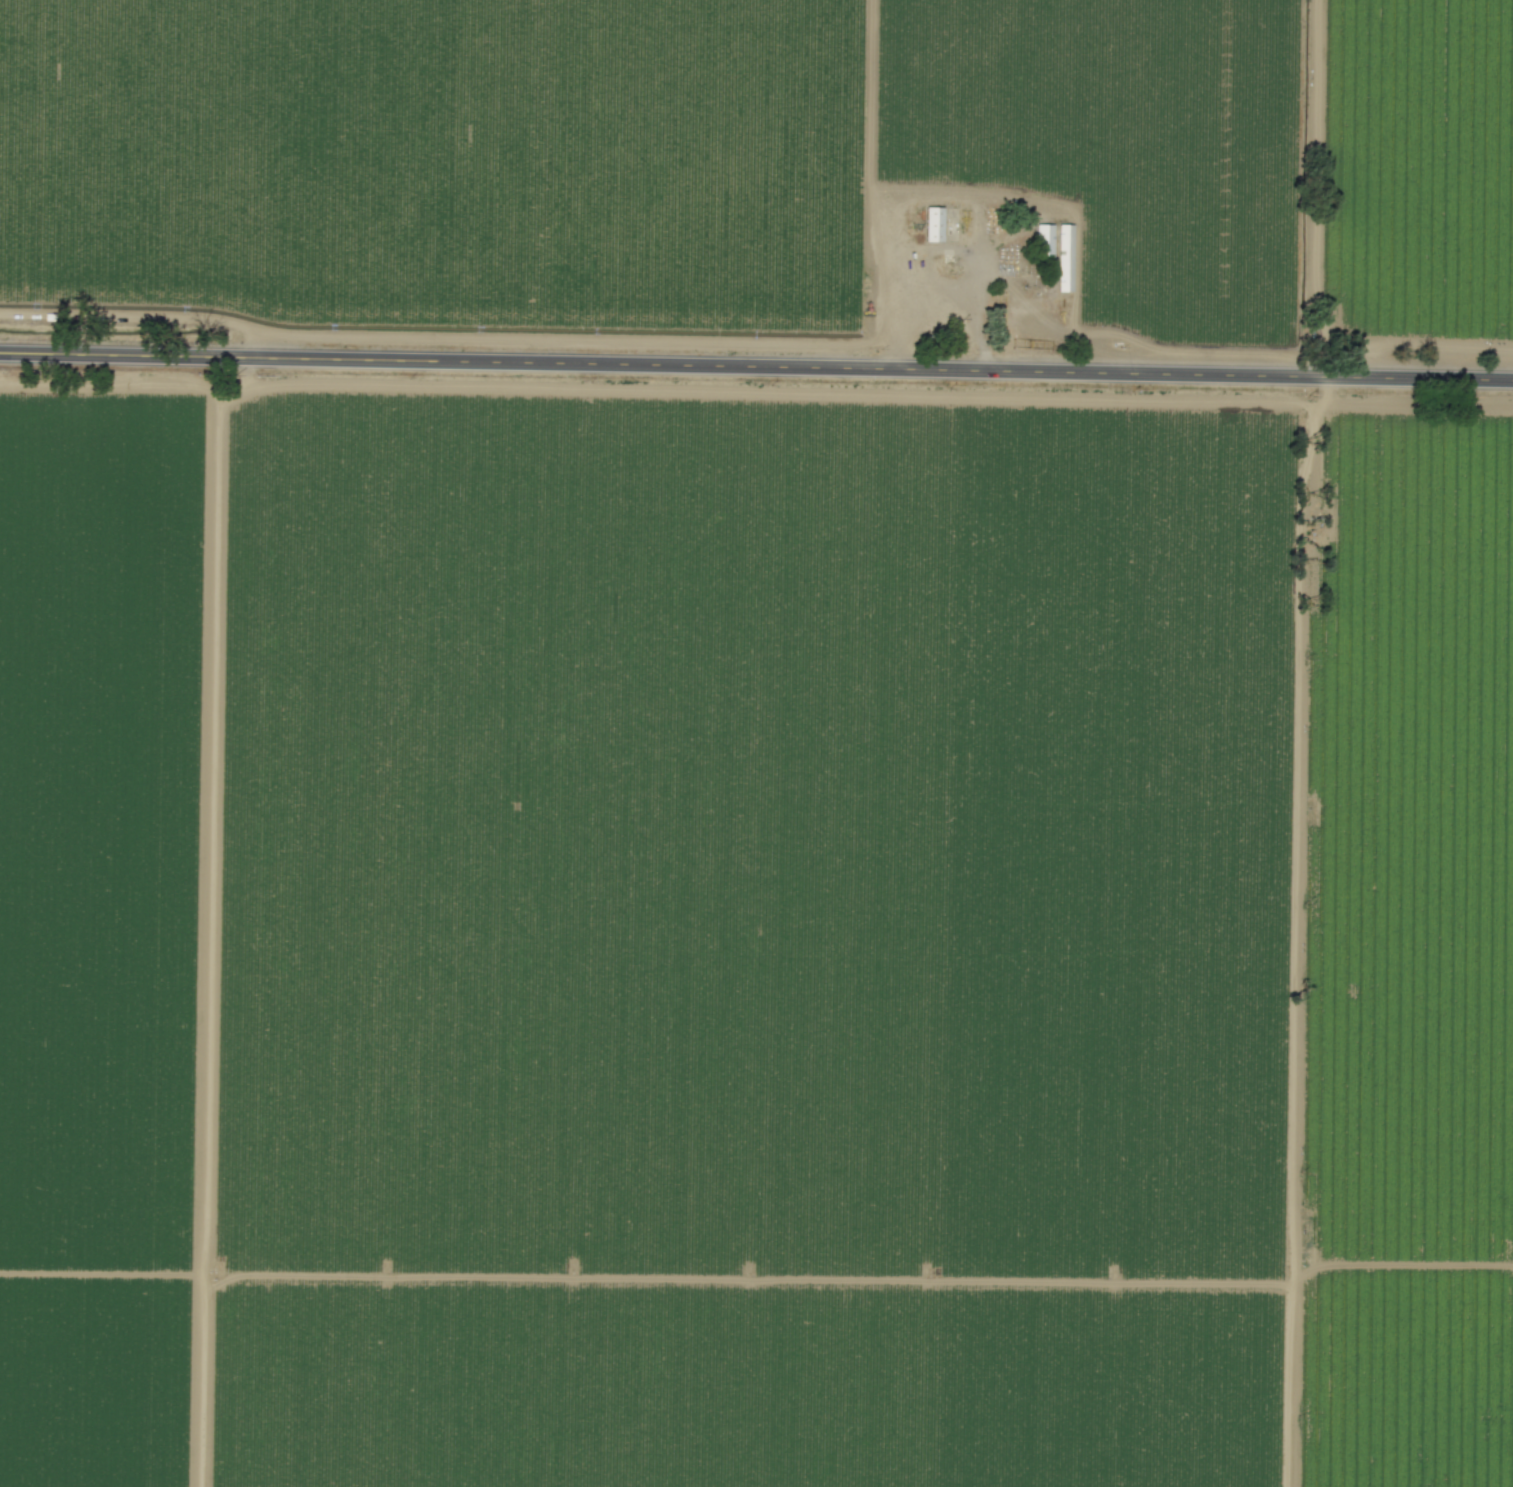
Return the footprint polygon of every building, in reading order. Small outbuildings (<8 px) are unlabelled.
[(928,241),(945,241),(945,207),(928,206),(928,241)] [(1073,224),(1059,225),(1061,258),(1075,257),(1073,224)] [(1074,292),(1074,266),(1060,265),(1060,291),(1074,292)]
